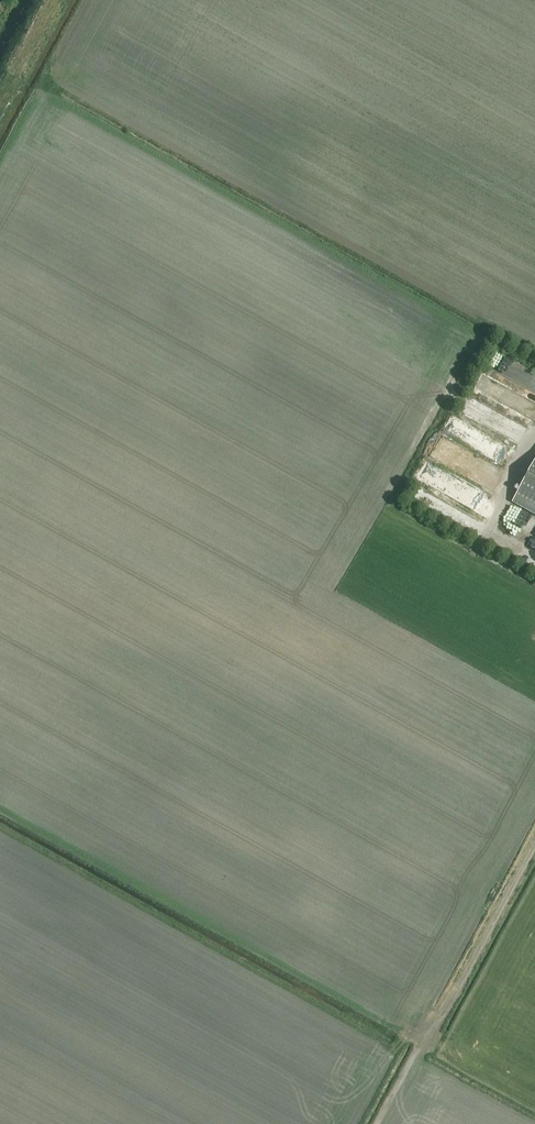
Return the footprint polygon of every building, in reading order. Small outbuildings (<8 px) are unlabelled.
[(527,383),(533,367),(495,352),(489,368),(527,383)] [(488,383),(486,386),(494,391),(493,393),(505,400),(511,390),(488,378),(485,382),(488,383)] [(510,466),(518,445),(470,427),(465,441),(463,440),(460,447),(510,466)] [(511,503),(534,517),(534,460),(511,503)]
